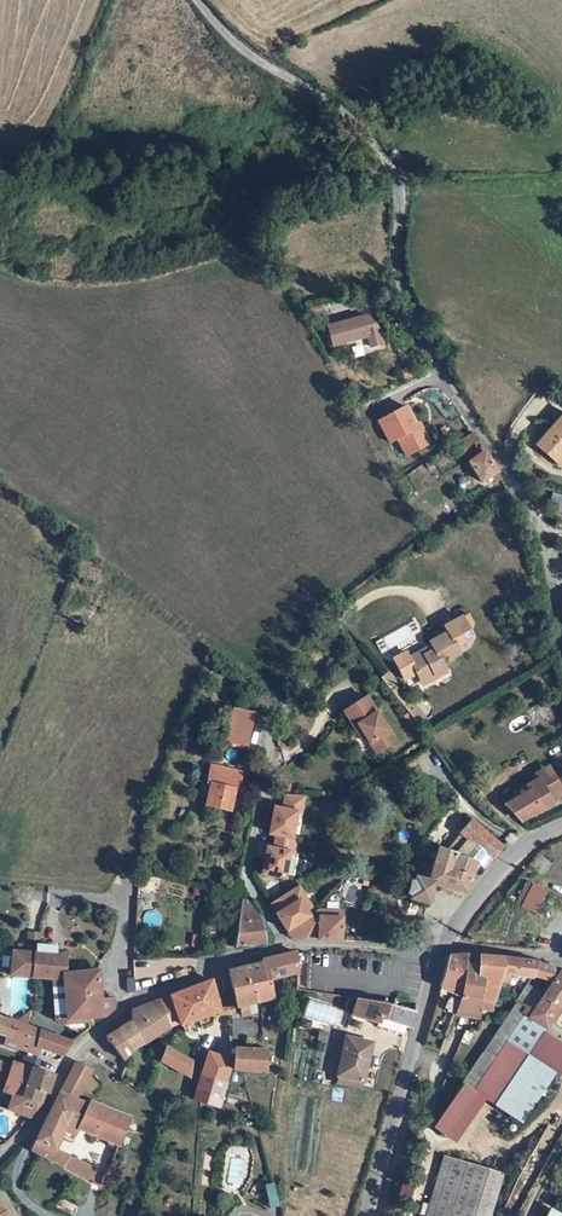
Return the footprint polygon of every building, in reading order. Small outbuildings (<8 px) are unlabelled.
[(328,330),(334,348),(367,337),(367,336),(368,335),(372,348),(383,344),(379,331),(367,318),(361,320),(361,319),(328,330)] [(417,424),(408,407),(378,421),(390,444),(397,441),(405,457),(432,443),(421,422),(417,424)] [(561,465),(561,416),(538,444),(561,465)] [(470,458),(486,447),(475,429),(454,442),(470,458)] [(483,478),(499,469),(486,447),(470,458),(483,478)] [(546,508),(561,512),(561,494),(551,491),(546,508)] [(442,626),(445,633),(456,652),(465,647),(469,637),(458,617),(442,626)] [(445,633),(427,643),(429,646),(432,651),(424,656),(420,652),(408,659),(419,678),(431,672),(433,676),(445,669),(443,666),(451,661),(450,658),(456,654),(456,652),(445,633)] [(432,651),(429,646),(420,652),(424,656),(432,651)] [(431,672),(419,678),(424,686),(446,672),(445,669),(433,676),(431,672)] [(366,694),(343,709),(357,730),(360,727),(366,736),(376,751),(394,739),(366,694)] [(223,739),(244,742),(250,710),(230,706),(223,739)] [(362,739),(366,736),(360,727),(357,730),(362,739)] [(238,787),(241,768),(207,762),(203,779),(207,780),(203,804),(228,808),(232,786),(238,787)] [(526,786),(529,790),(510,799),(501,804),(518,819),(539,809),(552,802),(549,797),(541,781),(539,777),(525,784),(526,786)] [(549,777),(541,781),(549,797),(557,793),(549,777)] [(303,793),(285,791),(283,806),(277,805),(274,804),(273,811),(269,831),(276,832),(292,835),(296,810),(300,811),(303,793)] [(425,881),(431,883),(459,890),(465,892),(470,877),(471,872),(476,871),(483,864),(480,860),(488,853),(491,856),(502,842),(470,816),(459,829),(461,831),(448,847),(437,843),(427,876),(425,881)] [(294,851),(296,836),(292,835),(276,832),(274,846),(270,845),(267,845),(266,851),(263,871),(285,875),(289,850),(294,851)] [(491,856),(488,853),(480,860),(483,864),(491,856)] [(427,876),(414,874),(410,892),(412,897),(427,900),(431,883),(425,881),(427,876)] [(523,904),(534,882),(530,879),(518,901),(523,904)] [(537,911),(547,888),(534,882),(523,904),(537,911)] [(299,885),(282,895),(289,905),(277,913),(288,929),(311,914),(300,899),(306,895),(299,885)] [(282,895),(270,903),(277,913),(289,905),(282,895)] [(306,895),(300,899),(311,914),(316,911),(306,895)] [(238,923),(235,941),(263,939),(265,934),(274,935),(251,900),(243,899),(241,905),(238,923)] [(321,909),(320,909),(316,911),(311,914),(288,929),(294,937),(342,939),(343,917),(321,916),(321,909)] [(41,929),(29,928),(29,942),(19,941),(19,950),(57,951),(57,942),(40,941),(41,929)] [(216,947),(210,950),(213,956),(219,953),(216,947)] [(87,1017),(102,1016),(114,1006),(114,997),(101,998),(100,969),(67,970),(69,952),(57,951),(19,950),(13,949),(10,972),(53,976),(64,977),(69,1018),(87,1017)] [(263,960),(231,970),(235,984),(267,976),(299,969),(299,950),(263,956),(263,960)] [(465,954),(448,957),(440,987),(459,993),(463,971),(465,954)] [(477,978),(499,980),(499,981),(504,982),(506,972),(530,973),(534,973),(535,960),(465,954),(463,971),(479,972),(477,978)] [(119,976),(131,977),(133,959),(120,958),(119,976)] [(530,973),(515,999),(528,1005),(533,1007),(561,967),(558,965),(535,960),(534,973),(530,973)] [(561,998),(561,968),(561,967),(533,1007),(528,1005),(524,1013),(545,1025),(555,1010),(561,998)] [(492,1007),(497,986),(499,981),(499,980),(477,978),(479,972),(463,971),(459,993),(455,1004),(475,1010),(477,1004),(492,1007)] [(88,1026),(87,1017),(69,1018),(64,977),(53,976),(55,1018),(81,1031),(88,1026)] [(267,976),(235,984),(239,1001),(242,1013),(255,1009),(254,1000),(272,996),(267,976)] [(221,1006),(212,978),(171,993),(180,1018),(184,1021),(221,1006)] [(168,994),(162,996),(156,997),(170,1024),(180,1018),(171,993),(168,994)] [(382,1001),(369,998),(353,993),(348,1016),(345,1027),(354,1029),(361,1031),(364,1016),(376,1019),(375,1022),(400,1029),(404,1029),(406,1023),(409,1024),(413,1012),(415,1012),(416,1010),(382,1001)] [(308,995),(306,1014),(342,1019),(344,1000),(308,995)] [(132,1014),(132,1020),(143,1039),(144,1042),(170,1024),(156,997),(153,997),(132,1005),(132,1014)] [(524,1013),(528,1005),(515,999),(511,1007),(524,1013)] [(525,1115),(561,1054),(561,1044),(542,1031),(545,1025),(524,1013),(511,1007),(463,1079),(525,1115)] [(555,1010),(545,1025),(542,1031),(561,1044),(561,1014),(555,1010)] [(11,1016),(6,1015),(0,1013),(0,1031),(3,1020),(9,1022),(11,1016)] [(3,1020),(0,1031),(6,1033),(19,1038),(33,1043),(39,1045),(42,1047),(62,1053),(71,1039),(43,1029),(40,1026),(11,1016),(9,1022),(3,1020)] [(132,1020),(117,1029),(131,1047),(134,1045),(143,1039),(132,1020)] [(121,1057),(131,1047),(117,1029),(107,1036),(116,1050),(121,1057)] [(19,1038),(6,1033),(3,1042),(15,1047),(16,1045),(19,1038)] [(336,1073),(337,1074),(362,1079),(365,1080),(372,1049),(366,1047),(369,1039),(344,1033),(336,1073)] [(16,1045),(30,1050),(33,1043),(19,1038),(16,1045)] [(39,1045),(33,1043),(30,1050),(36,1052),(39,1045)] [(194,1062),(166,1046),(160,1059),(188,1074),(194,1062)] [(233,1047),(232,1058),(230,1066),(245,1068),(266,1070),(267,1049),(233,1047)] [(193,1098),(200,1100),(220,1106),(230,1066),(232,1058),(229,1057),(208,1051),(193,1098)] [(25,1062),(35,1064),(39,1055),(28,1052),(25,1062)] [(15,1059),(8,1086),(17,1090),(9,1105),(29,1115),(41,1100),(38,1099),(24,1093),(35,1064),(25,1062),(15,1059)] [(93,1069),(77,1060),(44,1117),(39,1127),(61,1136),(72,1140),(79,1128),(117,1141),(128,1114),(90,1100),(87,1102),(77,1097),(93,1069)] [(42,1087),(49,1089),(55,1072),(35,1064),(24,1093),(38,1099),(42,1087)] [(361,1085),(362,1079),(337,1074),(337,1082),(361,1085)] [(475,1089),(462,1081),(437,1119),(449,1128),(475,1089)] [(38,1099),(41,1100),(49,1089),(42,1087),(38,1099)] [(61,1136),(39,1127),(34,1137),(55,1146),(61,1136)] [(64,1165),(70,1153),(55,1146),(34,1137),(32,1142),(31,1146),(64,1165)] [(64,1165),(91,1180),(100,1186),(101,1183),(104,1184),(108,1170),(70,1153),(64,1165)] [(448,1153),(433,1215),(498,1215),(509,1168),(448,1153)] [(272,1182),(265,1183),(269,1206),(277,1205),(272,1182)] [(558,1204),(552,1215),(561,1215),(561,1206),(558,1204)]
